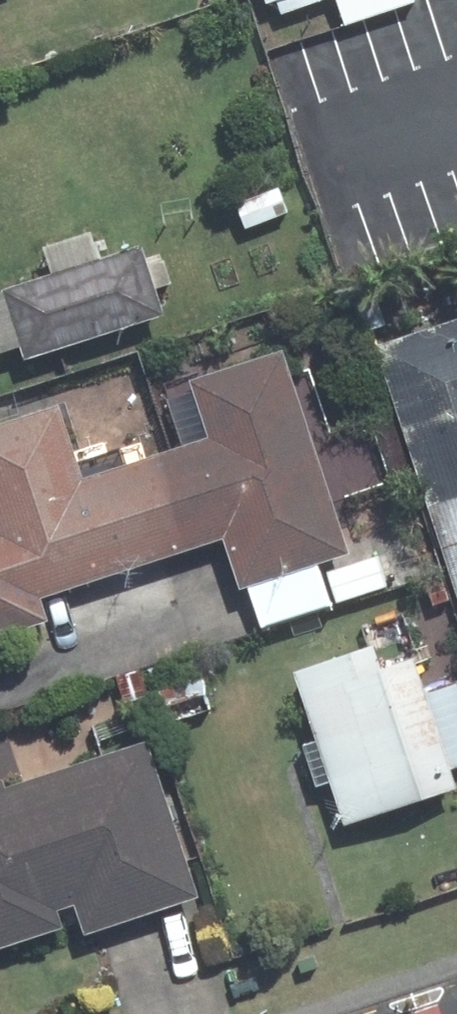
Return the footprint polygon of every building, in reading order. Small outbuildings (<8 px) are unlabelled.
[(257,7),(271,2),(276,14),(313,0),(254,0),(257,7)] [(338,27),(406,4),(405,0),(328,0),(338,27)] [(270,190),(228,205),(237,230),(281,215),(270,190)] [(9,349),(13,363),(152,318),(143,292),(164,285),(156,262),(135,269),(130,248),(88,262),(79,234),(32,249),(41,277),(0,291),(0,352),(9,349)] [(367,350),(420,509),(456,497),(456,321),(367,350)] [(182,394),(159,402),(175,448),(206,542),(214,539),(231,591),(241,589),(254,632),(379,590),(369,558),(310,578),(307,566),(338,556),(325,516),(383,496),(358,421),(300,440),(271,352),(179,383),(182,394)] [(175,448),(115,468),(109,452),(67,466),(48,408),(0,424),(0,532),(7,530),(29,601),(206,542),(175,448)] [(420,509),(456,623),(456,497),(420,509)] [(37,622),(29,601),(7,530),(0,532),(0,634),(37,622)] [(294,748),(307,790),(321,785),(334,827),(446,792),(439,771),(456,765),(456,712),(450,690),(414,701),(402,662),(369,672),(364,653),(284,677),(305,745),(294,748)] [(132,673),(109,680),(118,706),(141,698),(132,673)] [(192,680),(149,694),(159,726),(203,711),(192,680)] [(185,901),(133,747),(0,791),(0,948),(52,930),(48,916),(64,910),(73,938),(185,901)]
